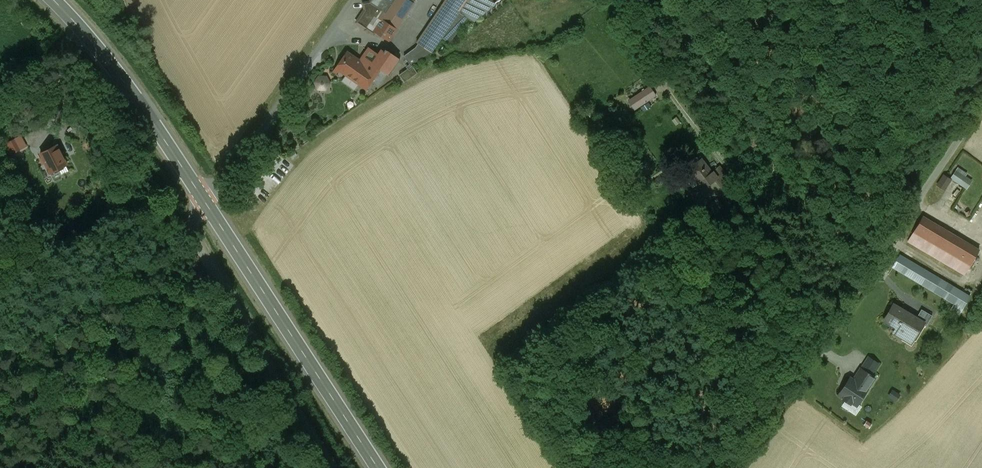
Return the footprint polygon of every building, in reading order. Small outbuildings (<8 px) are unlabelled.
[(370,1),(363,3),(365,10),(356,22),(374,34),(375,31),(388,40),(414,3),(410,0),(396,0),(392,6),(387,13),(370,1)] [(382,0),(371,0),(370,1),(387,13),(392,6),(382,0)] [(417,42),(418,43),(431,52),(432,53),(442,38),(450,43),(467,18),(459,12),(467,0),(445,0),(417,42)] [(459,12),(467,18),(474,22),(497,4),(491,0),(467,0),(459,12)] [(415,48),(404,56),(411,65),(412,65),(431,52),(418,43),(415,48)] [(379,54),(370,48),(363,58),(366,59),(362,65),(356,61),(356,59),(348,53),(344,56),(343,61),(338,68),(336,67),(366,88),(367,88),(370,90),(375,83),(371,81),(374,77),(379,81),(381,79),(383,80),(387,75),(389,76),(400,60),(387,51),(385,50),(384,52),(382,50),(379,54)] [(408,69),(399,75),(404,82),(417,73),(412,65),(411,65),(404,56),(412,68),(409,70),(408,69)] [(318,79),(324,89),(331,84),(325,75),(318,79)] [(650,86),(628,100),(635,110),(657,96),(650,86)] [(15,139),(8,143),(14,153),(21,149),(15,139)] [(57,145),(40,153),(45,162),(50,173),(67,164),(57,145)] [(701,160),(688,170),(699,184),(705,180),(708,184),(716,178),(711,173),(701,160)] [(732,183),(719,166),(711,173),(716,178),(717,178),(721,183),(719,184),(723,189),(732,183)] [(956,170),(950,179),(967,190),(973,181),(956,170)] [(922,216),(908,242),(964,275),(979,250),(922,216)] [(900,255),(892,267),(963,309),(970,297),(900,255)] [(916,318),(893,305),(884,320),(896,328),(894,333),(903,338),(905,336),(913,340),(922,324),(926,326),(932,315),(921,310),(916,318)] [(872,375),(879,364),(868,356),(861,367),(872,375)] [(870,389),(877,378),(872,375),(861,367),(860,367),(853,378),(870,389)] [(850,378),(839,394),(844,397),(843,399),(850,403),(851,401),(856,405),(859,402),(861,399),(862,397),(867,389),(853,380),(850,378)]
